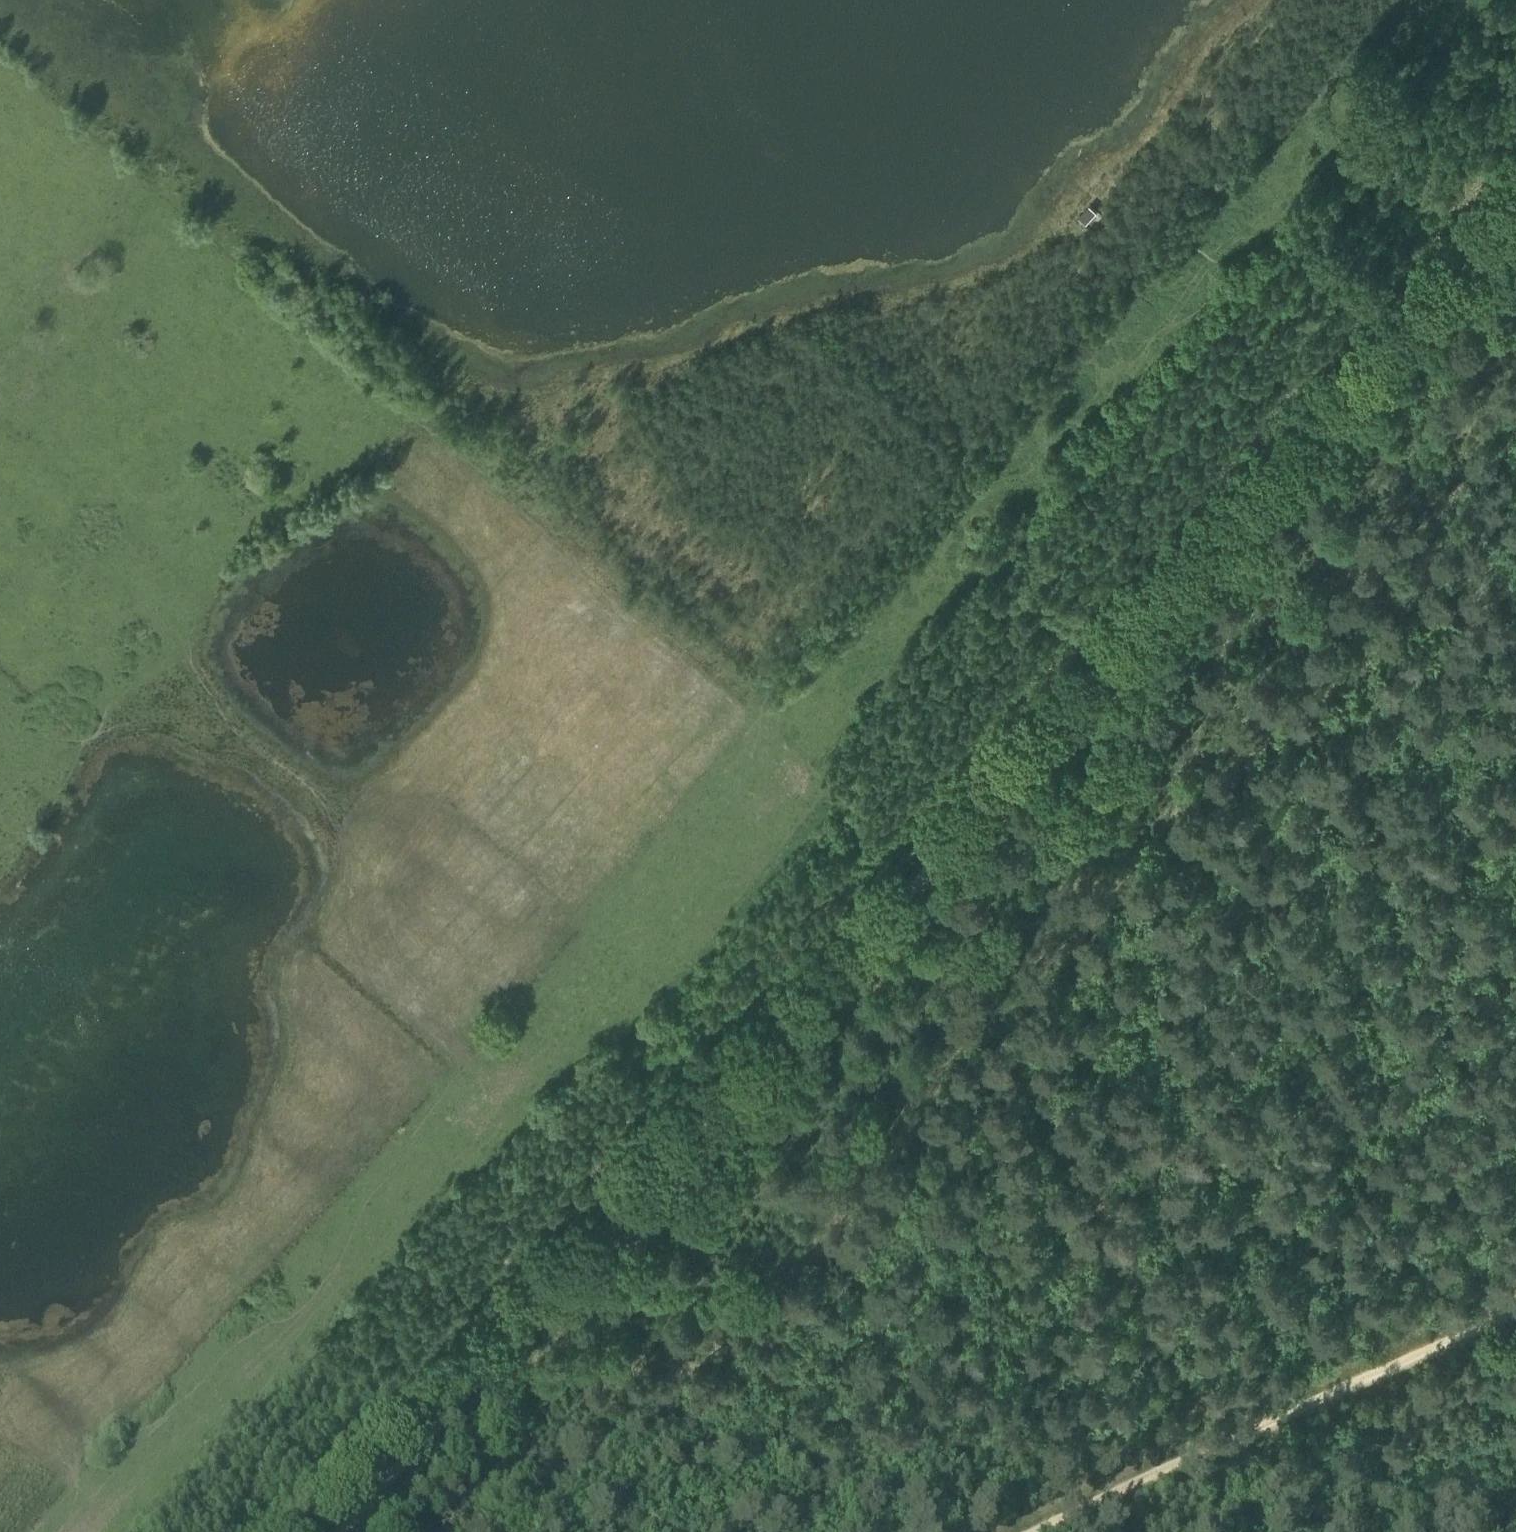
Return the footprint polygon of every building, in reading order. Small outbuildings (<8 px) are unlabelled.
[(1473,179),(1469,179),(1466,182),(1467,186),(1475,194),(1482,187),(1473,179)] [(1087,223),(1092,217),(1097,211),(1090,204),(1079,216),(1087,223)]
